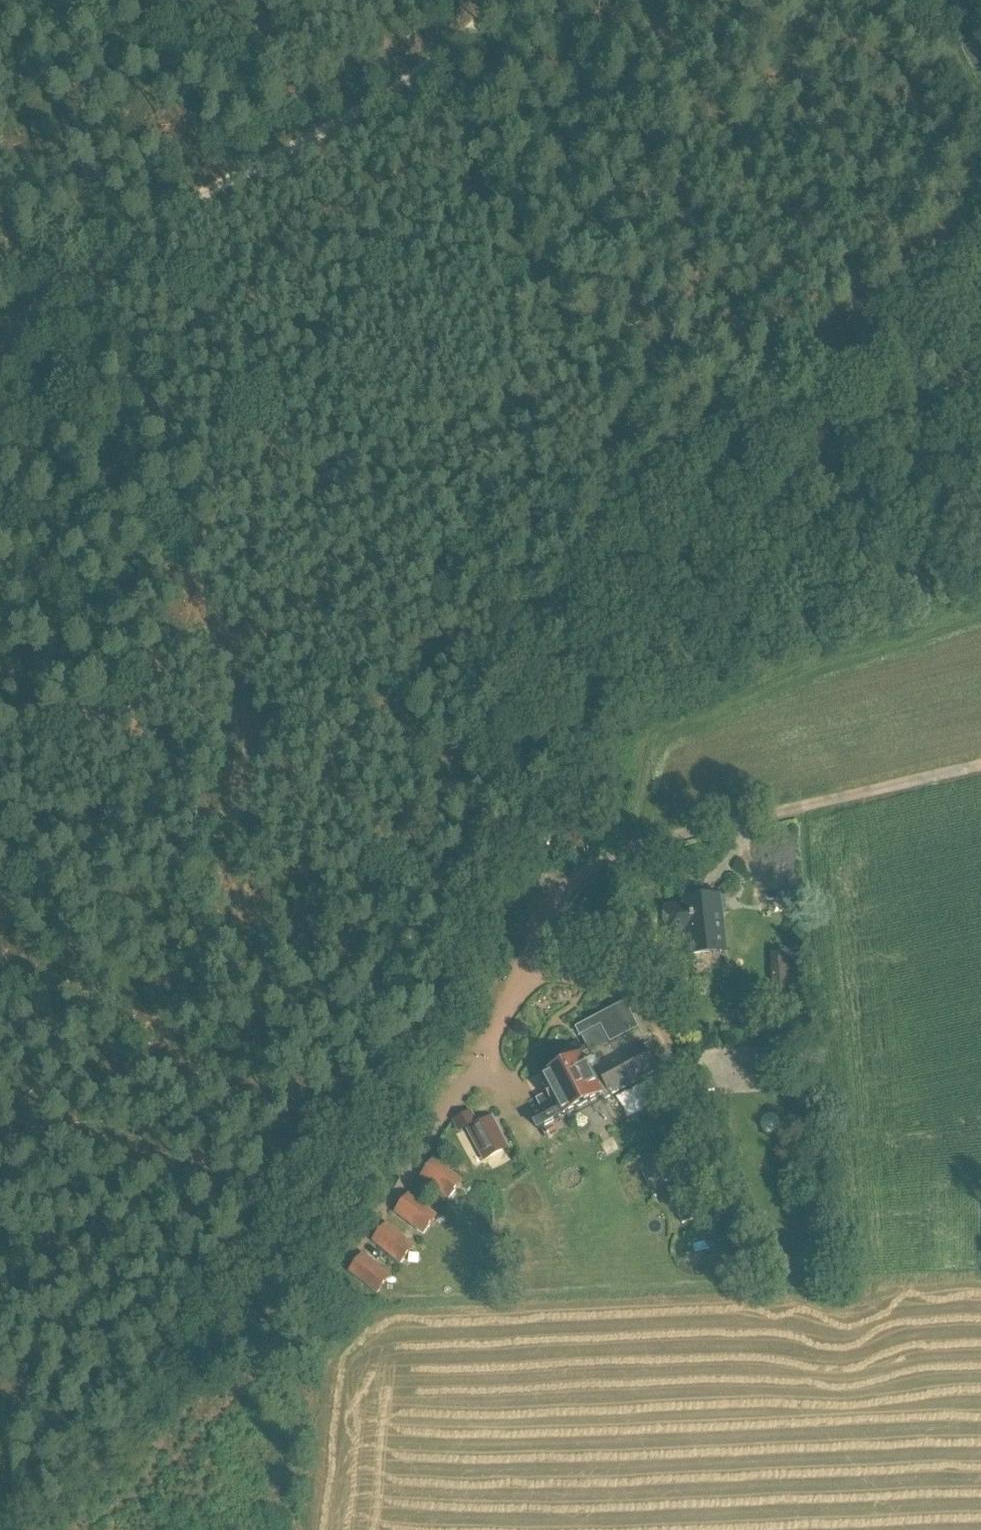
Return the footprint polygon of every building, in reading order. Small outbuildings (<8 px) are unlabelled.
[(668,933),(688,931),(690,954),(726,951),(721,897),(685,900),(685,903),(665,906),(668,933)] [(771,961),(772,987),(775,1026),(775,1039),(796,1038),(796,1025),(794,984),(793,960),(771,961)] [(625,1005),(578,1029),(590,1052),(543,1077),(547,1086),(544,1088),(548,1095),(538,1101),(538,1102),(526,1108),(538,1130),(564,1117),(601,1098),(603,1103),(613,1098),(612,1096),(656,1073),(642,1047),(646,1045),(625,1005)] [(471,1112),(454,1121),(459,1129),(466,1125),(467,1127),(476,1122),(471,1112)] [(492,1118),(469,1130),(484,1160),(508,1148),(492,1118)] [(681,1174),(677,1164),(682,1162),(678,1152),(672,1154),(670,1150),(657,1156),(659,1160),(663,1170),(659,1171),(664,1181),(681,1174)] [(434,1160),(421,1178),(450,1199),(456,1190),(463,1181),(456,1176),(434,1160)] [(698,1194),(679,1201),(683,1211),(677,1214),(681,1224),(701,1216),(697,1206),(702,1204),(698,1194)] [(409,1195),(395,1213),(424,1234),(431,1225),(437,1217),(430,1211),(409,1195)] [(387,1224),(373,1241),(401,1264),(408,1255),(415,1247),(408,1241),(387,1224)] [(363,1254),(349,1272),(378,1294),(385,1285),(391,1276),(384,1271),(363,1254)]
